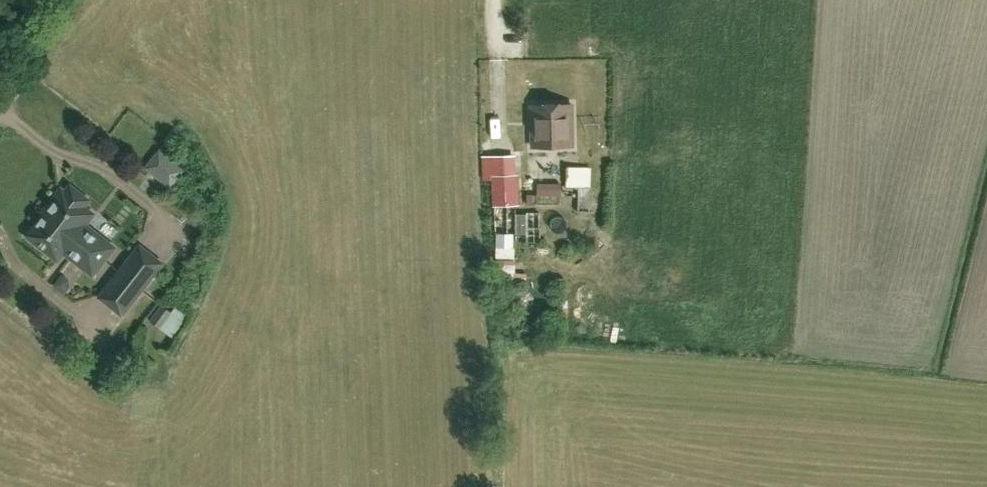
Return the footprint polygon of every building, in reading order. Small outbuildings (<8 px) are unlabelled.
[(530,105),(531,116),(531,147),(572,146),(570,103),(530,105)] [(164,151),(150,171),(176,190),(190,169),(164,151)] [(482,157),(483,208),(516,207),(515,156),(482,157)] [(577,206),(590,207),(589,168),(567,167),(566,196),(578,196),(577,206)] [(92,269),(101,257),(112,243),(88,225),(86,227),(81,223),(91,209),(82,202),(84,199),(84,194),(72,184),(67,185),(64,189),(60,185),(49,200),(51,202),(27,233),(56,255),(64,244),(70,248),(68,251),(92,269)] [(516,242),(543,241),(542,213),(515,215),(516,242)] [(139,241),(98,293),(121,311),(161,259),(139,241)] [(67,270),(57,284),(73,296),(83,282),(67,270)] [(172,313),(161,305),(150,322),(173,338),(189,316),(176,307),(172,313)]
